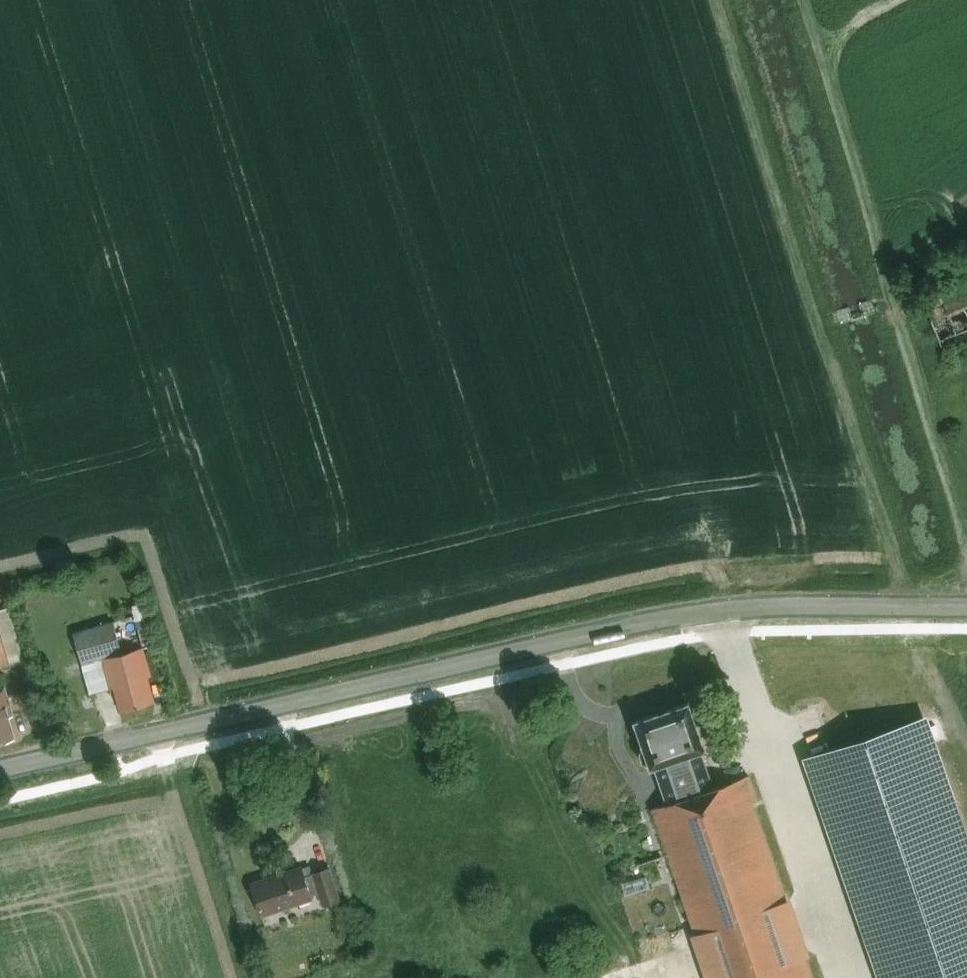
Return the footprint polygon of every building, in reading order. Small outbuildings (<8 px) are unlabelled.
[(966,340),(966,290),(926,307),(944,350),(966,340)] [(0,611),(0,667),(21,661),(6,609),(0,611)] [(120,712),(150,704),(144,681),(149,680),(141,649),(120,654),(112,626),(74,636),(82,665),(101,660),(109,690),(114,690),(120,712)] [(15,736),(10,718),(14,717),(5,687),(0,688),(0,741),(15,736)] [(753,804),(759,801),(749,775),(715,787),(702,748),(706,746),(691,702),(636,721),(644,744),(641,753),(646,762),(653,765),(656,764),(668,804),(654,809),(711,977),(812,977),(753,804)] [(816,758),(889,977),(966,977),(966,851),(925,722),(816,758)] [(326,904),(341,899),(330,865),(313,870),(314,873),(307,876),(303,864),(252,881),(263,914),(315,898),(314,892),(321,889),(326,904)]
